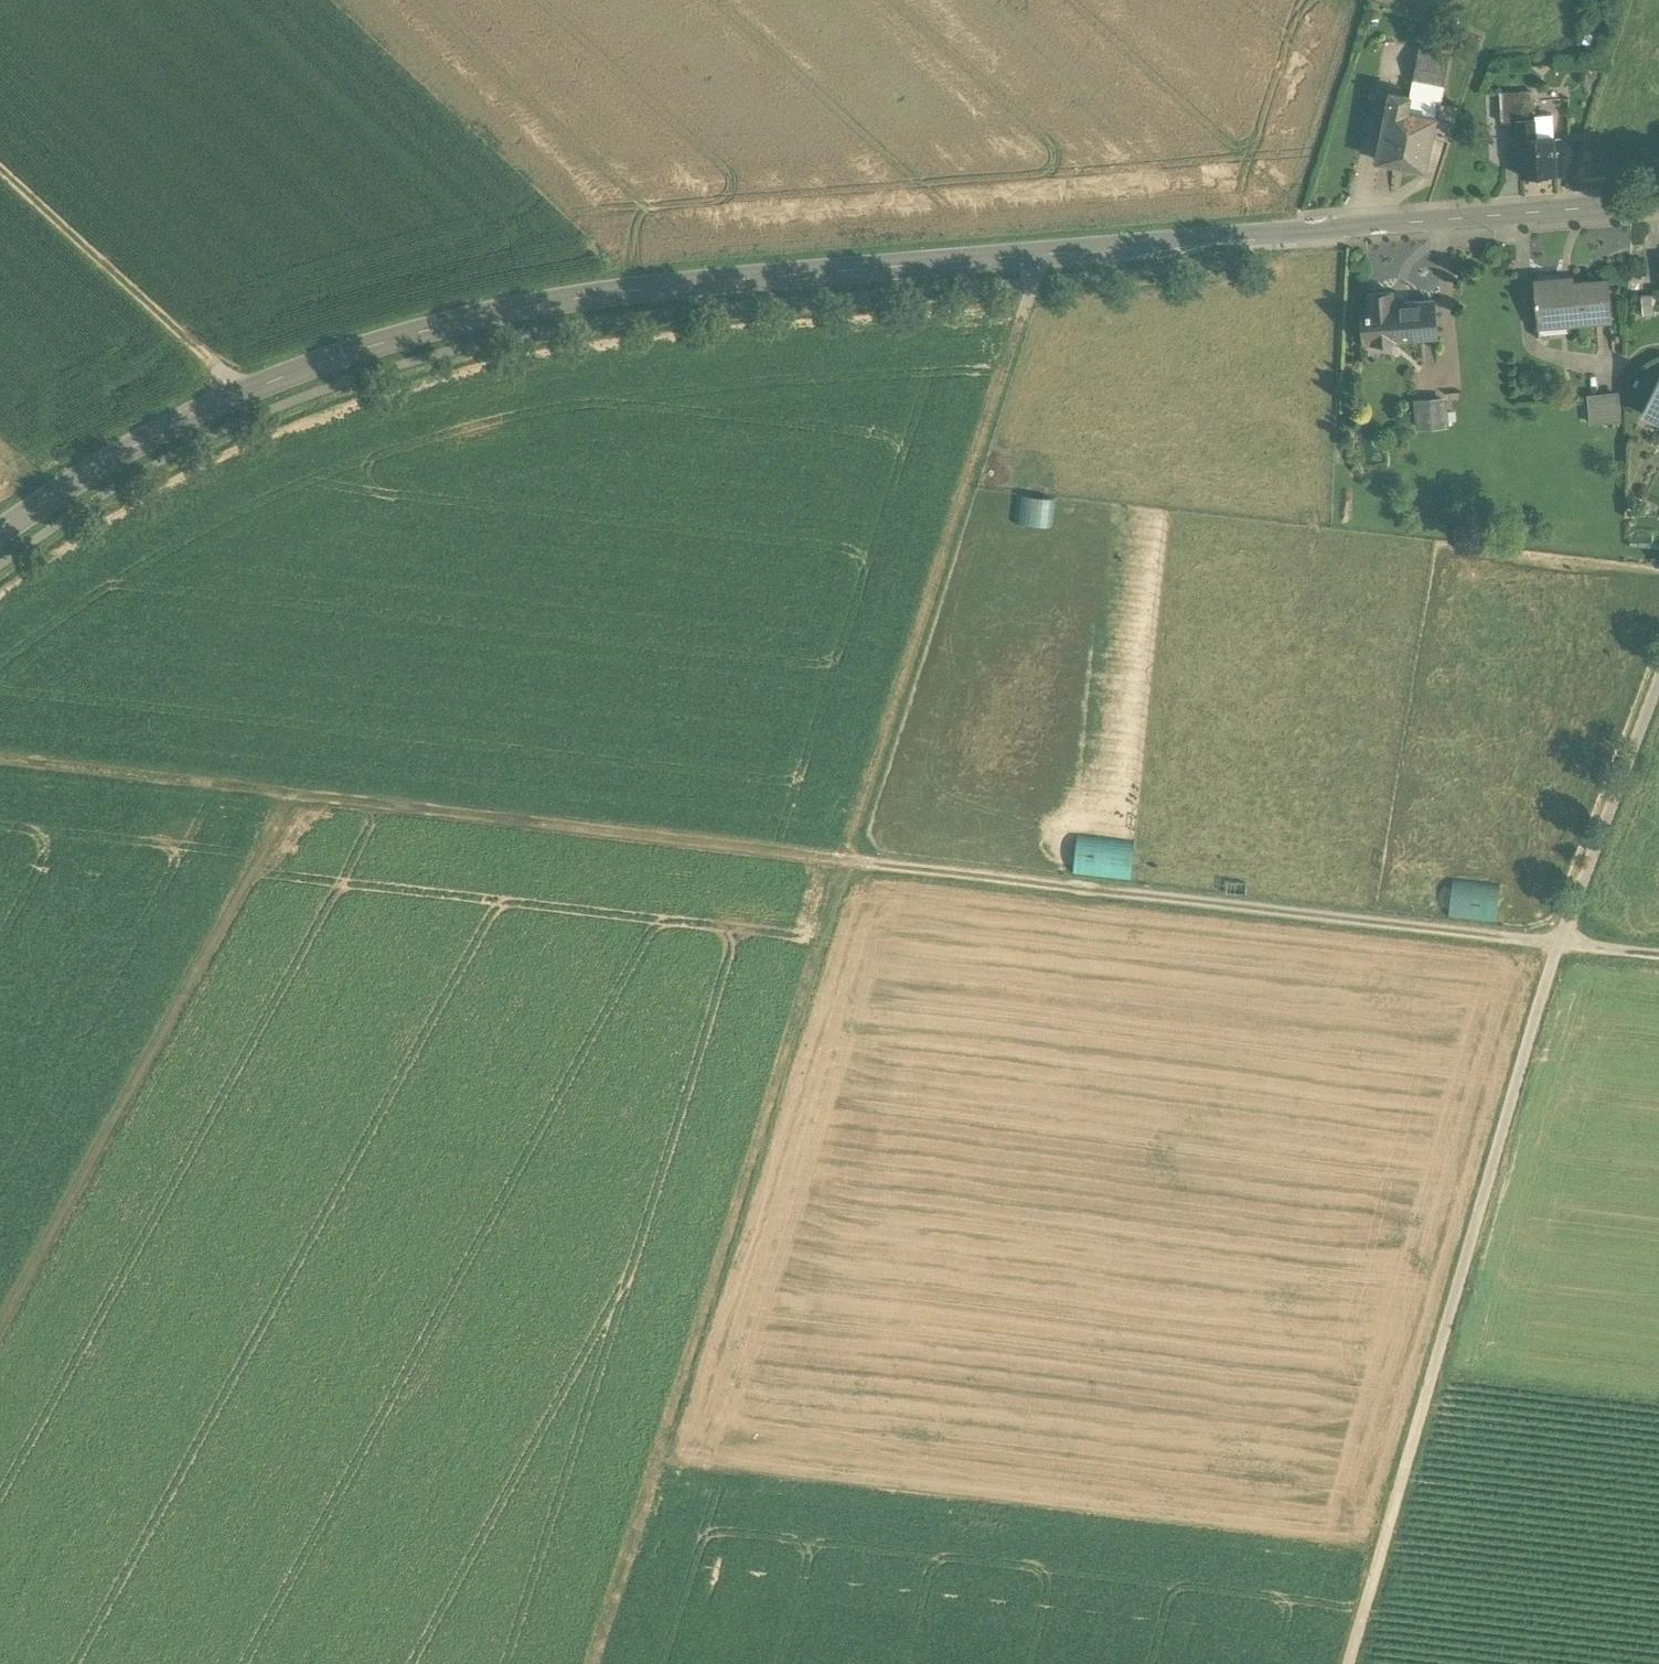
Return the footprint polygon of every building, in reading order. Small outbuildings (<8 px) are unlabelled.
[(1445,63),(1425,59),(1421,83),(1440,87),(1445,63)] [(1417,98),(1437,102),(1440,87),(1421,83),(1417,98)] [(1417,98),(1391,93),(1377,161),(1423,171),(1430,138),(1434,120),(1433,119),(1437,102),(1417,98)] [(1532,94),(1499,96),(1501,124),(1517,123),(1517,122),(1534,121),(1534,119),(1532,94)] [(1460,107),(1437,102),(1433,119),(1434,120),(1430,138),(1448,144),(1460,107)] [(1551,118),(1534,119),(1534,121),(1535,139),(1553,138),(1551,118)] [(1553,138),(1535,139),(1534,121),(1517,122),(1517,123),(1520,178),(1555,175),(1553,138)] [(1567,274),(1535,276),(1538,326),(1612,321),(1609,274),(1568,276),(1567,274)] [(1433,300),(1393,303),(1392,292),(1366,294),(1368,312),(1365,312),(1365,317),(1360,318),(1362,337),(1392,334),(1393,341),(1436,338),(1433,300)] [(1642,415),(1658,423),(1658,379),(1642,415)] [(1618,396),(1588,398),(1590,423),(1620,421),(1618,396)] [(1448,398),(1415,400),(1417,430),(1451,427),(1448,398)] [(1053,525),(1054,496),(1015,495),(1014,524),(1053,525)] [(1134,878),(1135,841),(1077,839),(1076,877),(1134,878)] [(1499,920),(1500,884),(1453,882),(1451,918),(1499,920)]
